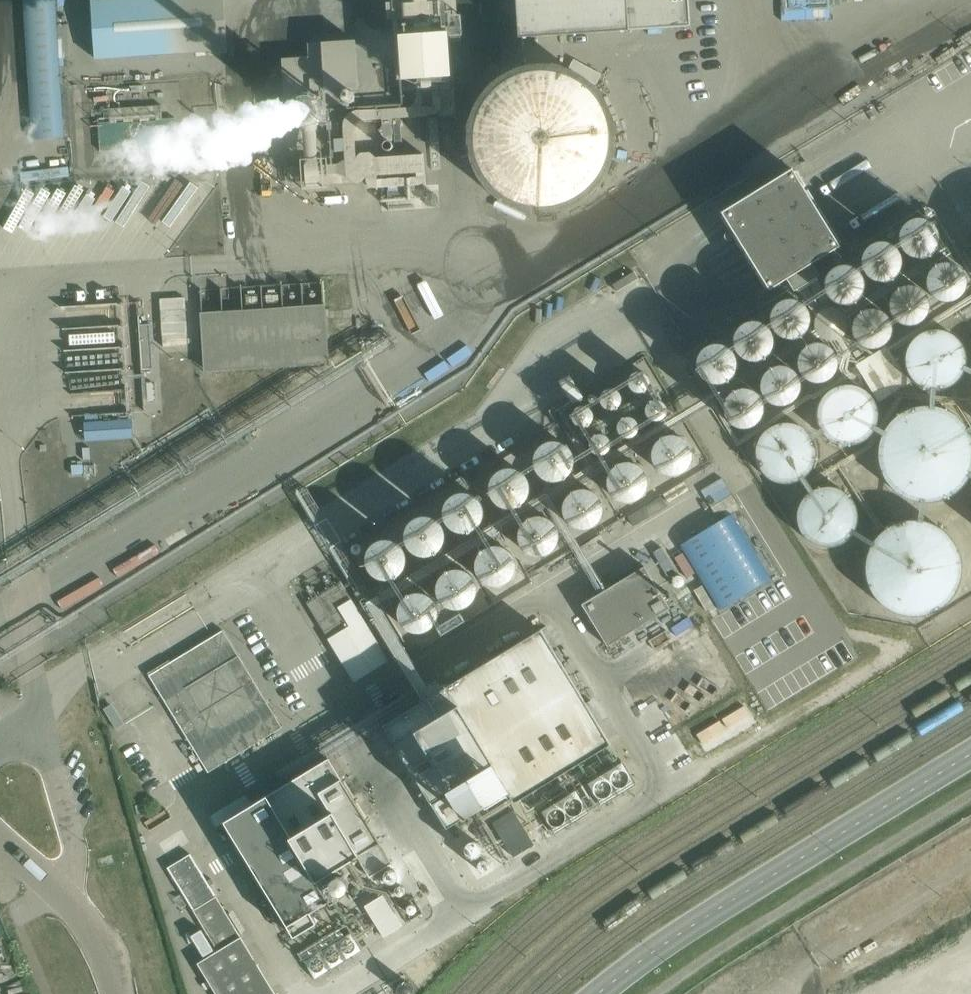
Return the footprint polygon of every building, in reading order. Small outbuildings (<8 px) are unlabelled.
[(55,0),(24,0),(34,142),(65,140),(55,0)] [(92,1),(96,63),(228,54),(224,0),(104,0),(92,1)] [(402,103),(356,106),(355,90),(360,90),(357,39),(309,42),(310,55),(285,57),(291,146),(302,145),(303,162),(288,163),(290,186),(369,181),(369,188),(383,187),(384,200),(412,198),(411,185),(427,184),(425,151),(359,155),(356,120),(442,115),(440,84),(454,83),(451,36),(462,36),(460,0),(395,0),(402,103)] [(517,43),(688,31),(686,0),(514,0),(517,43)] [(91,19),(69,19),(70,69),(92,69),(91,19)] [(619,154),(619,142),(618,131),(615,121),(611,110),(605,101),(598,92),(589,85),(580,79),(570,74),(559,71),(548,70),(536,70),(525,72),(515,75),(505,80),(495,86),(487,93),(480,102),(474,112),(470,122),(467,133),(466,144),(467,155),(469,166),(473,177),(478,186),(484,196),(492,203),(501,210),(511,216),(521,219),(532,222),(544,223),(555,222),(566,219),(576,215),(586,209),(595,202),(602,194),(609,185),(614,175),(617,165),(619,154)] [(828,227),(793,169),(720,214),(755,270),(768,291),(841,246),(828,227)] [(908,246),(915,252),(925,254),(934,252),(941,246),(945,238),(945,228),(941,220),(934,214),(924,212),(915,214),(908,220),(904,228),(904,238),(908,246)] [(867,270),(874,276),(884,278),(893,276),(900,270),(904,262),(904,252),(900,244),(893,238),(884,236),(874,238),(867,244),(863,252),(863,262),(867,270)] [(941,294),(951,296),(960,294),(967,288),(970,280),(970,269),(967,261),(960,255),(950,253),(941,255),(934,261),(930,270),(930,279),(934,288),(941,294)] [(830,293),(838,299),(847,301),(856,299),(864,293),(868,284),(868,275),(864,266),(856,260),(847,258),(838,261),(830,266),(826,275),(826,284),(830,293)] [(897,310),(905,316),(914,318),(923,316),(930,310),(935,302),(935,292),(930,284),(923,278),(914,276),(904,278),(897,284),(893,292),(893,302),(897,310)] [(779,328),(786,334),(795,336),(804,334),(812,328),(816,319),(816,310),(812,301),(804,295),(795,293),(786,295),(779,301),(774,310),(774,319),(779,328)] [(184,301),(159,303),(163,351),(188,349),(184,301)] [(856,335),(864,341),(873,343),(882,341),(890,335),(894,327),(894,317),(890,309),(882,303),(873,301),(864,303),(856,309),(852,317),(852,327),(856,335)] [(326,304),(201,312),(206,368),(330,358),(326,304)] [(738,352),(745,358),(754,360),(764,358),(771,352),(775,343),(775,334),(771,325),(764,319),(754,317),(745,319),(738,325),(734,334),(734,343),(738,352)] [(916,378),(934,387),(955,382),(969,367),(970,346),(960,329),(941,320),(921,324),(907,340),(905,360),(916,378)] [(805,369),(812,375),(821,377),(830,375),(838,369),(842,361),(842,351),(838,343),(830,337),(821,335),(812,337),(804,343),(800,351),(800,361),(805,369)] [(701,375),(709,380),(718,383),(727,380),(735,375),(739,366),(739,357),(735,348),(727,342),(718,340),(709,342),(701,348),(697,357),(697,366),(701,375)] [(768,392),(775,398),(785,400),(794,398),(801,392),(805,383),(805,374),(801,365),(794,359),(784,357),(775,359),(768,365),(764,374),(764,383),(768,392)] [(632,385),(637,388),(643,388),(648,385),(651,380),(652,374),(649,369),(644,366),(638,366),(632,369),(629,374),(629,380),(632,385)] [(828,436),(847,444),(868,440),(881,425),(884,404),(873,386),(854,378),(834,382),(820,397),(818,418),(828,436)] [(727,417),(734,423),(744,425),(753,423),(760,417),(764,408),(764,399),(760,390),(753,385),(744,382),(734,385),(727,391),(723,399),(723,409),(727,417)] [(606,403),(611,406),(617,406),(622,403),(625,398),(625,392),(622,387),(617,384),(611,383),(606,386),(603,391),(603,397),(606,403)] [(650,411),(655,414),(661,414),(666,411),(669,406),(669,400),(667,395),(662,392),(656,392),(650,394),(647,399),(647,405),(650,411)] [(576,418),(581,421),(587,421),(593,418),(596,413),(596,407),(593,402),(588,399),(582,399),(577,401),(574,407),(573,412),(576,418)] [(881,471),(895,490),(915,501),(939,501),(960,490),(970,473),(970,435),(967,425),(949,410),(927,404),(904,410),(886,426),(878,448),(881,471)] [(621,428),(626,431),(632,431),(637,429),(640,423),(641,417),(638,412),(633,409),(627,409),(621,412),(618,417),(618,423),(621,428)] [(764,475),(783,483),(803,479),(817,464),(820,443),(809,425),(790,417),(770,421),(756,436),(754,457),(764,475)] [(594,440),(599,443),(605,444),(610,441),(613,436),(613,430),(611,424),(605,421),(599,421),(594,424),(591,429),(591,435),(594,440)] [(657,466),(664,472),(673,474),(683,472),(690,466),(694,457),(694,448),(690,439),(683,433),(673,431),(664,433),(657,439),(653,448),(653,457),(657,466)] [(540,480),(548,486),(557,488),(566,486),(574,480),(578,471),(578,462),(574,453),(566,447),(557,445),(548,448),(540,453),(536,462),(536,471),(540,480)] [(613,493),(621,499),(630,501),(639,499),(647,493),(651,484),(651,475),(647,466),(639,460),(630,458),(621,460),(613,466),(609,475),(609,484),(613,493)] [(494,505),(501,511),(510,513),(519,511),(527,505),(531,497),(531,487),(527,479),(519,473),(510,471),(501,473),(493,479),(489,487),(489,497),(494,505)] [(806,536),(825,545),(845,540),(859,525),(861,504),(851,487),(832,478),(811,482),(798,498),(795,518),(806,536)] [(566,522),(574,527),(583,530),(592,527),(600,522),(604,513),(604,504),(600,495),(592,489),(583,487),(574,489),(566,495),(562,504),(562,513),(566,522)] [(457,528),(464,534),(474,536),(483,534),(490,528),(494,520),(494,510),(490,502),(483,496),(474,494),(464,496),(457,502),(453,510),(453,520),(457,528)] [(524,545),(531,551),(540,553),(550,551),(557,545),(561,537),(561,527),(557,519),(549,513),(540,511),(531,513),(524,519),(519,527),(519,537),(524,545)] [(731,514),(680,545),(721,611),(771,580),(731,514)] [(414,551),(422,557),(431,559),(440,557),(448,551),(452,542),(452,533),(448,524),(440,519),(431,517),(422,519),(414,525),(410,533),(410,543),(414,551)] [(867,562),(870,583),(882,601),(901,612),(923,614),(943,606),(958,590),(964,570),(961,548),(949,530),(930,519),(909,518),(888,525),(874,541),(867,562)] [(483,571),(490,576),(499,579),(509,576),(516,571),(520,562),(520,553),(516,544),(509,538),(499,536),(490,538),(483,544),(479,553),(479,562),(483,571)] [(374,575),(381,581),(390,583),(399,581),(407,575),(411,567),(411,557),(407,549),(399,543),(390,541),(381,543),(373,549),(369,557),(369,567),(374,575)] [(440,593),(448,599),(457,601),(466,599),(474,593),(478,584),(478,575),(474,566),(466,560),(457,558),(448,560),(440,566),(436,575),(436,584),(440,593)] [(582,606),(608,648),(670,609),(644,567),(582,606)] [(404,615),(411,621),(420,623),(430,621),(437,615),(441,606),(441,597),(437,588),(429,583),(420,580),(411,583),(404,589),(399,597),(400,607),(404,615)] [(355,683),(390,661),(353,600),(338,608),(349,626),(328,639),(355,683)] [(223,631),(148,677),(208,776),(283,730),(223,631)] [(605,747),(537,634),(383,727),(443,828),(505,791),(512,803),(605,747)] [(329,759),(223,822),(295,942),(321,927),(315,916),(335,904),(323,886),(362,863),(372,880),(394,866),(329,759)] [(514,858),(534,845),(514,812),(493,825),(514,858)] [(190,857),(167,871),(218,952),(198,965),(215,993),(275,993),(190,857)] [(383,938),(402,926),(383,896),(364,907),(383,938)] [(304,957),(317,977),(360,949),(347,928),(304,957)]
